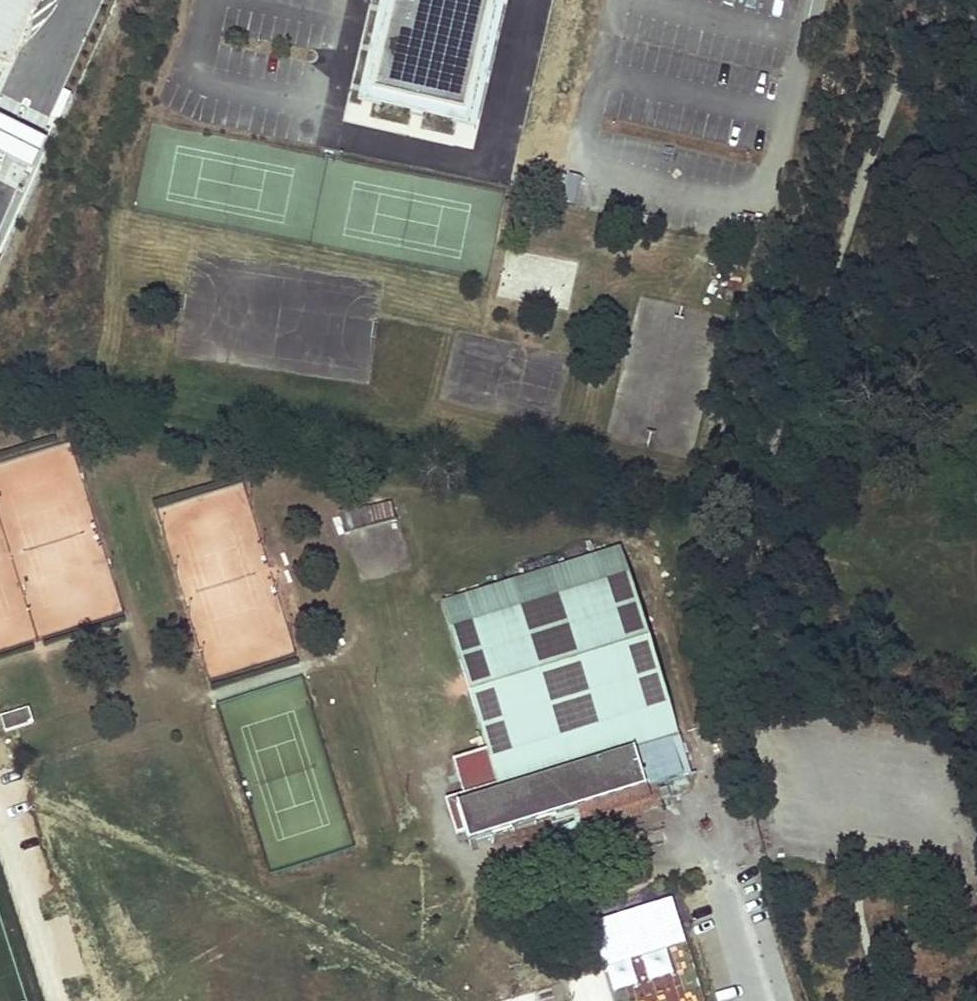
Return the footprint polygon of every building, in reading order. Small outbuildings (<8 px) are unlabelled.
[(3,60),(30,0),(0,0),(0,58),(3,60)] [(465,114),(491,0),(381,0),(360,90),(465,114)] [(866,0),(857,0),(856,6),(865,8),(867,0),(866,0)] [(0,113),(0,150),(30,163),(43,133),(0,113)] [(506,254),(500,292),(566,302),(572,265),(561,263),(557,287),(545,285),(548,261),(506,254)] [(366,509),(337,513),(343,535),(371,527),(366,509)] [(619,549),(440,605),(483,746),(497,792),(630,752),(670,739),(677,737),(619,549)] [(28,709),(1,718),(5,732),(32,724),(28,709)] [(677,737),(670,739),(676,758),(680,777),(689,775),(677,737)] [(497,792),(455,805),(469,844),(578,810),(584,829),(606,822),(603,811),(624,805),(626,811),(648,804),(643,789),(651,786),(680,777),(676,758),(670,739),(630,752),(497,792)] [(657,806),(651,786),(643,789),(648,804),(626,811),(624,805),(603,811),(606,822),(657,806)]
